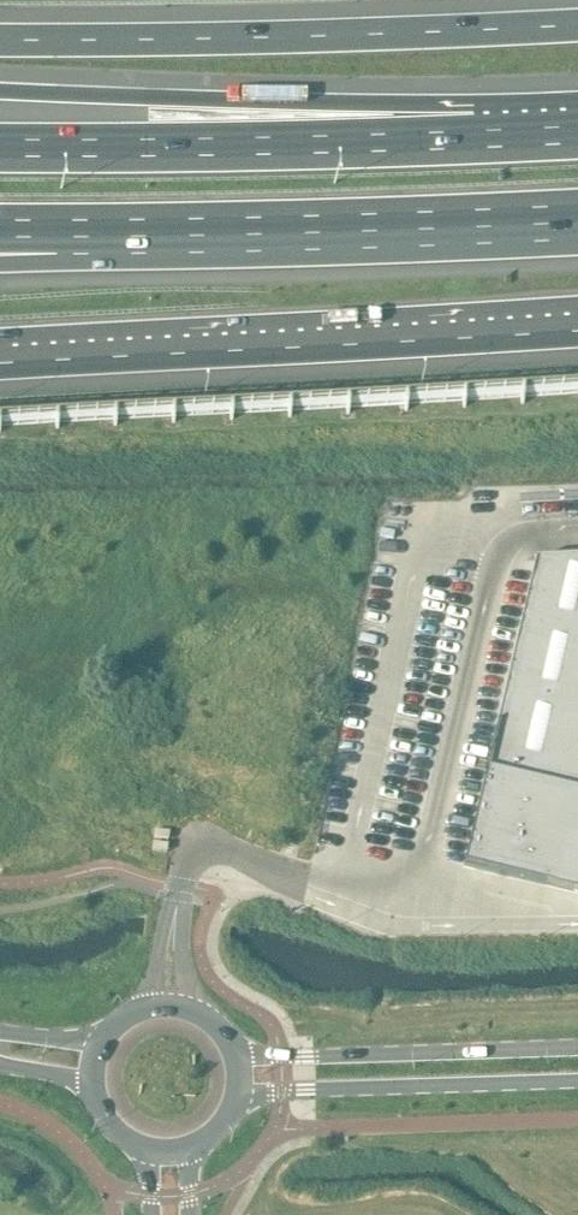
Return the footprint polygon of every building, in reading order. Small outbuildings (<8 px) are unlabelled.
[(462,867),(577,894),(577,559),(534,561),(462,867)] [(154,831),(153,838),(167,840),(168,833),(154,831)] [(152,843),(151,850),(166,853),(167,845),(152,843)]
